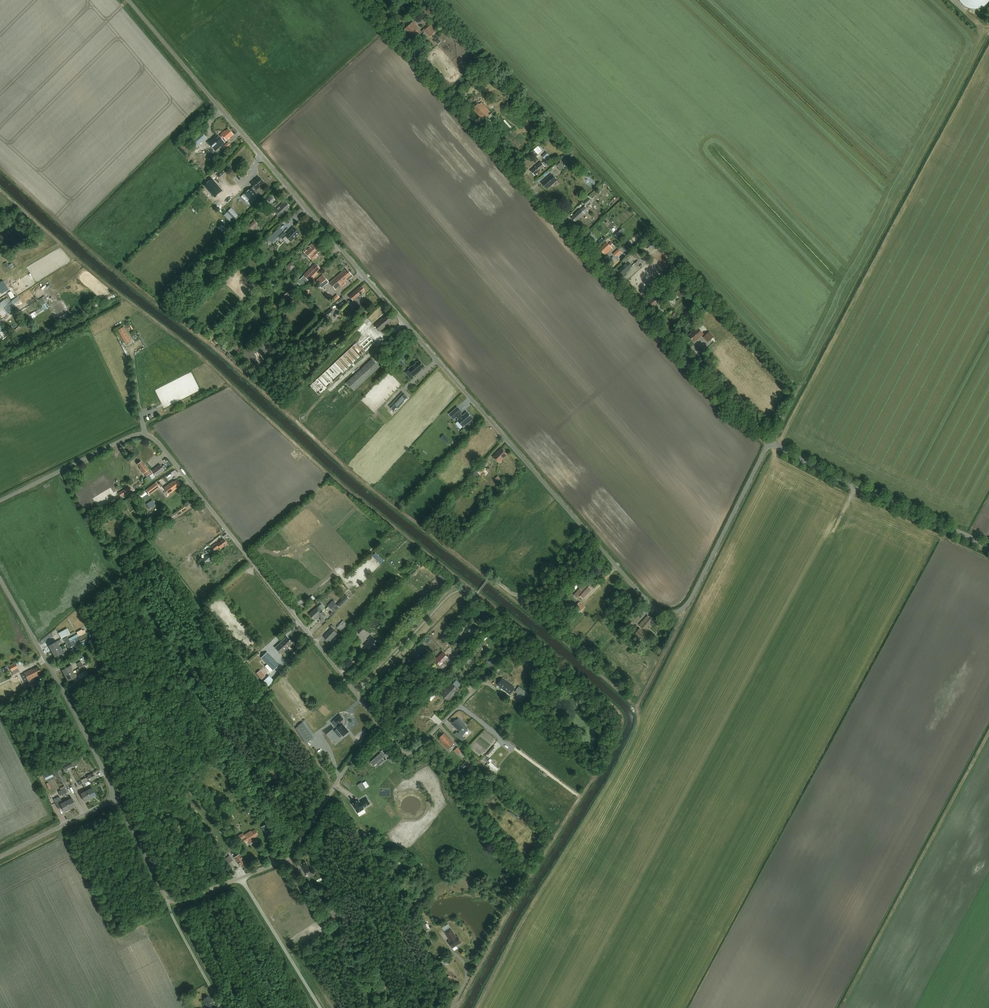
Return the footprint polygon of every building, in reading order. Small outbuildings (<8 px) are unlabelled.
[(961,3),(964,5),(967,7),(970,8),(974,8),(978,8),(981,7),(985,5),(987,3),(988,0),(959,0),(961,3)] [(414,40),(423,32),(419,28),(421,26),(416,20),(414,22),(413,22),(406,28),(407,29),(405,31),(412,38),(414,40)] [(431,25),(425,31),(430,36),(436,31),(431,25)] [(459,40),(463,36),(456,29),(453,32),(459,40)] [(444,40),(441,37),(435,42),(438,45),(444,40)] [(475,107),(473,109),(481,118),(483,117),(485,118),(489,115),(487,113),(489,111),(482,102),(479,105),(478,104),(475,107)] [(225,131),(220,134),(221,134),(223,137),(226,141),(233,135),(228,128),(225,131)] [(197,147),(207,138),(200,131),(191,140),(197,147)] [(223,137),(221,134),(219,136),(217,135),(208,143),(215,152),(225,143),(221,138),(223,137)] [(539,154),(543,150),(539,145),(535,149),(539,154)] [(549,156),(546,153),(542,157),(547,161),(550,158),(549,156)] [(535,167),(531,171),(535,175),(545,166),(548,164),(545,161),(542,163),(541,162),(537,166),(536,166),(535,166),(535,167)] [(565,167),(561,162),(557,166),(561,170),(565,167)] [(552,175),(542,183),(547,189),(557,180),(552,175)] [(265,183),(260,177),(252,183),(254,186),(252,188),(241,197),(248,204),(258,196),(255,192),(257,190),(261,187),(260,186),(265,183)] [(222,190),(212,179),(204,185),(214,197),(222,190)] [(583,203),(586,205),(586,206),(590,202),(591,201),(589,198),(583,203)] [(595,202),(594,201),(591,203),(590,202),(586,206),(586,205),(581,209),(580,209),(572,216),(573,217),(572,218),(575,221),(576,220),(577,221),(585,214),(584,213),(593,205),(593,204),(595,202)] [(283,202),(275,210),(281,217),(290,208),(288,207),(289,206),(286,202),(285,203),(283,202)] [(235,218),(228,211),(224,215),(231,222),(235,218)] [(252,229),(258,224),(254,221),(249,226),(252,229)] [(279,227),(274,231),(278,235),(277,236),(280,238),(285,233),(282,230),(282,231),(279,227)] [(294,227),(285,236),(291,241),(299,233),(294,227)] [(622,228),(615,235),(617,238),(625,231),(622,228)] [(651,251),(657,245),(652,239),(646,245),(651,251)] [(611,247),(614,245),(611,242),(609,243),(607,241),(600,248),(601,249),(600,250),(605,255),(612,248),(611,247)] [(305,249),(303,251),(305,252),(312,260),(317,255),(316,254),(317,253),(320,250),(317,248),(318,247),(313,242),(309,246),(310,247),(306,250),(305,249)] [(626,252),(632,246),(629,243),(628,244),(627,243),(622,247),(626,252)] [(616,257),(622,252),(619,249),(613,254),(616,257)] [(625,265),(619,270),(623,274),(632,266),(628,261),(630,259),(628,257),(626,259),(623,261),(626,264),(625,265)] [(291,270),(296,266),(292,261),(287,265),(291,270)] [(4,265),(8,271),(14,267),(12,264),(9,266),(7,263),(4,265)] [(315,263),(303,275),(308,280),(311,277),(313,279),(318,273),(316,272),(320,268),(315,263)] [(336,289),(339,286),(342,283),(343,285),(345,283),(344,282),(346,280),(347,281),(352,276),(347,270),(345,272),(344,270),(330,282),(336,289)] [(321,288),(329,282),(322,275),(315,281),(321,288)] [(301,287),(307,280),(303,276),(297,282),(301,287)] [(8,290),(3,281),(0,283),(0,292),(1,294),(8,290)] [(359,287),(348,296),(353,301),(349,304),(354,309),(359,305),(356,301),(360,298),(359,296),(364,292),(363,291),(364,290),(361,287),(360,288),(359,287)] [(289,290),(279,300),(284,305),(294,295),(289,290)] [(650,302),(649,303),(652,306),(653,305),(654,306),(661,299),(656,294),(649,301),(650,302)] [(15,309),(12,305),(16,303),(13,300),(8,304),(3,308),(8,314),(15,309)] [(277,302),(272,307),(276,312),(282,306),(277,302)] [(329,316),(334,312),(331,308),(326,313),(329,316)] [(382,318),(374,325),(380,331),(388,324),(387,324),(391,320),(387,315),(383,319),(382,318)] [(365,323),(357,330),(362,334),(369,327),(365,323)] [(123,327),(118,330),(125,344),(131,341),(123,327)] [(693,332),(689,335),(694,341),(703,334),(698,327),(692,332),(693,332)] [(3,340),(5,337),(7,340),(10,337),(9,335),(7,336),(2,330),(0,332),(0,337),(3,340)] [(714,336),(710,331),(703,337),(708,342),(714,336)] [(361,356),(364,353),(375,343),(369,336),(358,346),(355,343),(352,346),(361,356)] [(338,339),(330,344),(332,348),(340,343),(342,341),(340,338),(338,339)] [(319,395),(361,356),(352,346),(310,386),(319,395)] [(379,368),(371,359),(345,383),(353,391),(379,368)] [(417,362),(408,369),(415,376),(422,370),(421,369),(425,366),(420,360),(417,362)] [(408,397),(403,392),(394,402),(392,404),(389,406),(395,412),(408,397)] [(473,418),(467,411),(463,415),(461,413),(462,412),(457,407),(449,414),(454,419),(457,417),(458,419),(457,420),(463,427),(467,424),(469,426),(473,422),(472,420),(473,418)] [(502,449),(494,457),(500,463),(508,454),(502,449)] [(146,476),(151,473),(145,465),(144,465),(141,461),(137,464),(141,468),(140,469),(143,473),(144,473),(146,476)] [(160,464),(152,470),(157,476),(165,470),(160,464)] [(481,474),(486,469),(481,464),(476,470),(481,474)] [(144,478),(147,483),(156,477),(153,473),(144,478)] [(177,487),(180,484),(177,480),(174,482),(173,481),(164,488),(169,494),(178,487),(177,487)] [(153,484),(146,490),(149,494),(156,488),(153,484)] [(220,549),(227,544),(223,538),(217,544),(216,543),(211,547),(214,551),(219,547),(220,549)] [(200,568),(211,559),(208,555),(197,563),(200,568)] [(438,575),(446,582),(449,579),(441,572),(438,575)] [(581,589),(575,595),(579,599),(581,596),(584,599),(593,589),(587,584),(582,589),(581,589)] [(581,612),(586,607),(580,602),(575,607),(581,612)] [(335,613),(340,608),(336,604),(332,609),(335,613)] [(319,616),(322,619),(326,615),(318,606),(312,611),(313,613),(312,614),(311,615),(314,619),(316,617),(317,617),(319,616)] [(646,630),(655,620),(651,616),(650,616),(648,615),(640,624),(646,630)] [(337,627),(343,632),(349,626),(343,621),(337,627)] [(359,634),(364,628),(360,624),(355,629),(359,634)] [(61,638),(70,633),(67,628),(58,633),(61,638)] [(324,638),(328,641),(329,640),(330,641),(338,633),(332,628),(324,636),(325,637),(324,638)] [(646,634),(640,629),(636,634),(641,639),(646,634)] [(380,644),(371,636),(368,639),(369,640),(364,645),(371,652),(376,646),(377,647),(380,644)] [(70,641),(68,638),(68,637),(64,639),(69,648),(72,646),(70,641)] [(281,654),(291,644),(290,642),(291,641),(288,638),(287,639),(286,638),(275,647),(281,654)] [(52,651),(60,647),(58,644),(61,642),(60,640),(49,646),(52,651)] [(459,654),(464,649),(460,646),(455,651),(459,654)] [(60,647),(52,651),(55,657),(64,652),(67,650),(66,648),(62,650),(60,647)] [(261,658),(272,670),(278,664),(267,652),(261,658)] [(448,657),(443,652),(438,658),(437,657),(434,660),(436,662),(441,667),(444,664),(443,663),(448,657)] [(487,673),(498,661),(494,658),(492,660),(491,659),(486,665),(487,665),(483,669),(487,673)] [(82,672),(86,670),(81,661),(77,663),(82,672)] [(13,675),(20,672),(16,663),(9,666),(13,675)] [(71,665),(62,670),(65,676),(73,671),(71,668),(73,667),(71,665)] [(41,674),(40,672),(41,672),(39,668),(37,668),(37,667),(32,670),(32,669),(24,673),(29,683),(35,680),(34,678),(41,674)] [(256,673),(261,679),(265,676),(260,670),(256,673)] [(73,671),(65,676),(68,681),(77,676),(76,674),(75,675),(73,671)] [(268,686),(275,680),(270,675),(263,681),(268,686)] [(515,687),(502,678),(497,685),(510,694),(513,690),(514,688),(515,687)] [(449,700),(459,690),(451,683),(441,694),(447,699),(448,698),(449,700)] [(519,686),(515,692),(517,694),(516,696),(523,701),(528,693),(519,686)] [(340,715),(334,719),(338,724),(340,726),(334,731),(340,738),(342,736),(343,737),(349,732),(341,722),(344,719),(340,715)] [(456,720),(455,719),(452,722),(454,724),(453,725),(460,731),(463,734),(468,729),(464,726),(466,725),(458,718),(456,720)] [(303,722),(298,726),(309,741),(314,738),(303,722)] [(448,749),(454,743),(444,733),(442,735),(442,734),(439,737),(440,737),(439,738),(440,739),(440,740),(441,742),(448,749)] [(495,748),(493,747),(487,754),(489,756),(495,748)] [(379,754),(370,762),(372,765),(382,757),(379,754)] [(466,761),(461,766),(464,770),(470,765),(466,761)] [(497,771),(499,769),(491,762),(489,764),(497,771)] [(60,775),(59,772),(62,770),(60,766),(53,770),(56,777),(60,775)] [(90,781),(96,778),(93,773),(87,775),(90,781)] [(357,785),(361,792),(367,788),(362,782),(357,785)] [(90,799),(96,796),(91,786),(89,787),(90,789),(86,791),(90,799)] [(85,801),(90,799),(86,791),(83,792),(82,791),(80,792),(85,801)] [(70,809),(76,806),(71,796),(69,798),(69,799),(66,801),(70,809)] [(371,804),(367,798),(360,802),(359,800),(352,804),(358,813),(364,809),(364,808),(371,804)] [(63,802),(62,801),(61,800),(55,803),(58,809),(62,807),(64,812),(70,809),(66,801),(63,802)] [(261,827),(265,833),(269,830),(266,824),(261,827)] [(245,843),(247,842),(249,844),(254,841),(252,839),(255,837),(257,835),(254,830),(244,836),(242,833),(237,836),(240,840),(242,839),(245,843)] [(241,867),(246,863),(239,853),(235,856),(238,860),(236,861),(241,867)] [(311,876),(316,873),(313,869),(312,870),(309,866),(309,867),(306,862),(301,865),(304,870),(303,870),(305,874),(308,872),(311,876)] [(453,948),(462,942),(458,936),(456,937),(450,927),(444,931),(450,941),(449,942),(453,948)] [(216,1007),(211,999),(210,999),(209,997),(208,996),(204,998),(205,999),(203,1000),(207,1007),(215,1007),(216,1007)]
